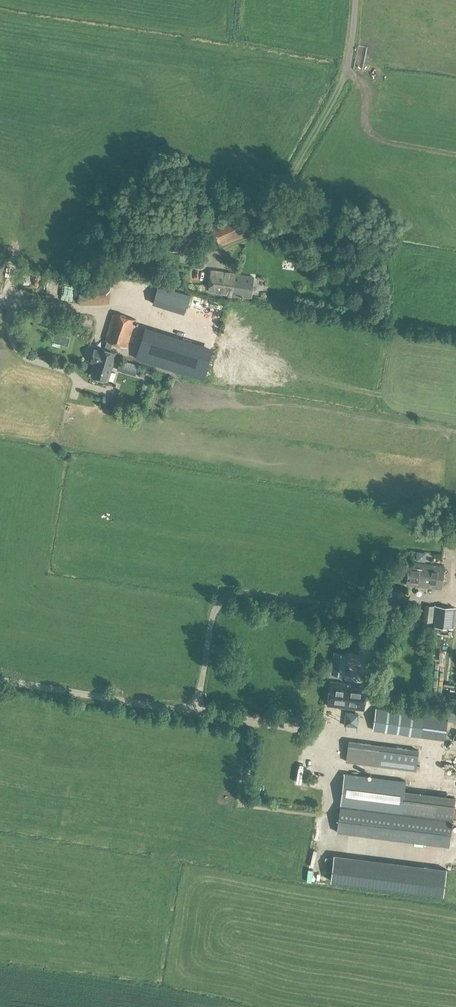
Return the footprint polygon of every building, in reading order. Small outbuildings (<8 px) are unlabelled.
[(238,214),(212,225),(221,246),(247,236),(238,214)] [(251,299),(253,276),(251,276),(241,274),(211,269),(208,287),(207,292),(208,292),(228,295),(228,296),(251,299)] [(80,281),(80,304),(110,304),(110,281),(108,281),(80,281)] [(177,293),(172,308),(184,312),(189,296),(177,293)] [(136,319),(113,312),(105,340),(107,341),(105,348),(100,346),(99,349),(94,348),(90,362),(95,363),(91,376),(108,381),(117,351),(111,349),(113,342),(127,347),(136,319)] [(135,375),(139,365),(120,359),(117,370),(135,375)] [(446,523),(445,527),(447,527),(446,534),(455,536),(455,524),(446,523)] [(445,565),(408,562),(406,585),(443,589),(445,565)] [(425,604),(423,620),(434,621),(435,605),(425,604)] [(453,629),(455,608),(435,605),(433,626),(453,629)] [(343,642),(344,634),(324,631),(323,639),(343,642)] [(341,681),(343,667),(327,664),(327,667),(328,667),(327,672),(333,673),(332,679),(341,681)] [(364,710),(366,687),(345,685),(345,683),(332,681),(329,707),(364,710)] [(425,705),(424,715),(377,709),(374,730),(445,740),(448,719),(455,720),(455,709),(425,705)] [(346,712),(344,725),(356,726),(357,714),(346,712)] [(417,770),(419,750),(349,741),(346,761),(417,770)] [(406,780),(344,773),(337,832),(449,847),(455,796),(405,790),(406,780)] [(331,881),(443,895),(447,870),(334,856),(331,881)]
